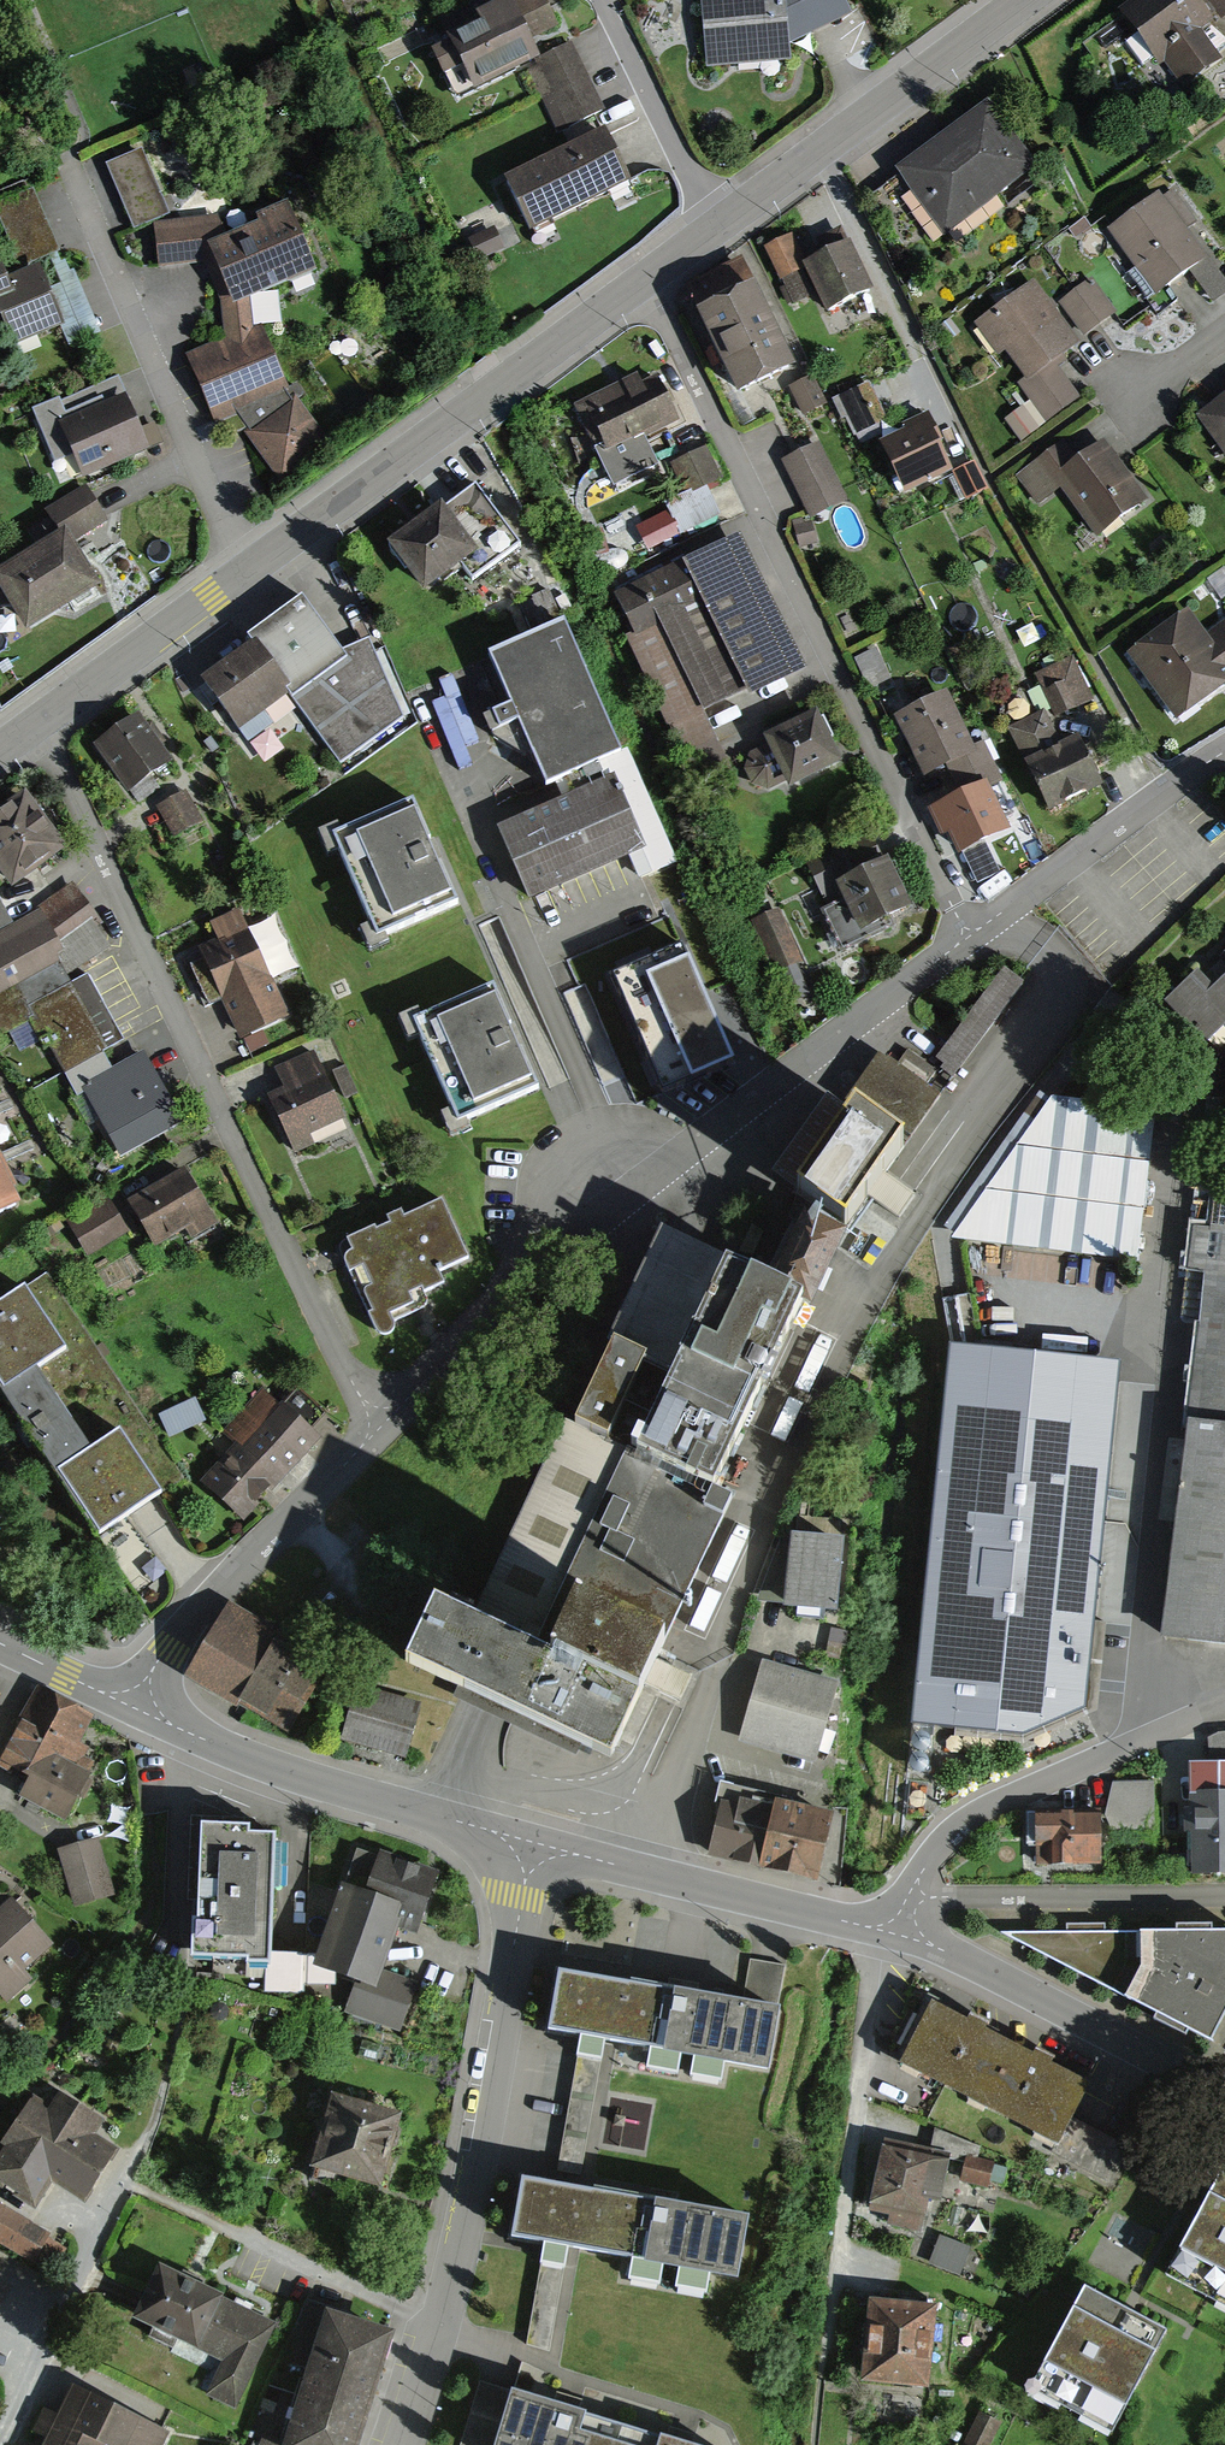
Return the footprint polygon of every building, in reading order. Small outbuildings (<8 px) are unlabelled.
[(522,65),(540,56),(532,42),(560,27),(546,0),(495,0),(477,9),(481,17),(444,36),(447,44),(434,51),(458,97),(522,65)] [(791,44),(850,16),(842,0),(698,0),(703,68),(792,61),(791,44)] [(1166,64),(1182,87),(1220,62),(1200,31),(1213,23),(1197,0),(1128,0),(1118,7),(1159,69),(1166,64)] [(1220,22),(1224,18),(1224,0),(1205,0),(1220,22)] [(571,40),(540,56),(522,65),(566,149),(601,130),(613,124),(571,40)] [(987,105),(895,169),(940,235),(1033,172),(987,105)] [(566,149),(506,178),(533,230),(628,181),(601,130),(566,149)] [(142,143),(106,159),(134,222),(170,206),(142,143)] [(0,204),(0,217),(20,264),(57,248),(31,191),(0,204)] [(1106,230),(1156,299),(1190,274),(1211,303),(1224,292),(1224,280),(1160,191),(1106,230)] [(220,219),(156,226),(161,268),(211,263),(229,346),(191,361),(222,428),(241,420),(283,483),(335,445),(289,383),(264,324),(255,327),(253,298),(317,271),(288,205),(225,234),(220,219)] [(493,228),(468,239),(477,259),(502,248),(493,228)] [(846,243),(802,265),(826,310),(869,288),(846,243)] [(12,346),(66,324),(40,261),(10,273),(0,248),(0,316),(12,346)] [(1035,280),(976,322),(999,358),(1007,352),(1026,378),(1029,382),(1064,357),(1082,345),(1035,280)] [(1091,280),(1059,304),(1083,336),(1115,312),(1091,280)] [(754,286),(699,310),(737,395),(792,371),(754,286)] [(1026,378),(1018,384),(1046,424),(1080,400),(1058,368),(1068,361),(1064,357),(1029,382),(1026,378)] [(653,368),(583,403),(610,457),(680,423),(653,368)] [(119,376),(34,412),(56,461),(72,454),(82,477),(150,447),(119,376)] [(844,391),(859,429),(890,417),(875,379),(844,391)] [(1199,416),(1224,453),(1224,398),(1199,416)] [(1024,407),(1005,421),(1020,441),(1039,427),(1024,407)] [(929,411),(884,433),(904,474),(949,452),(929,411)] [(1105,439),(1079,458),(1065,439),(1012,476),(1036,510),(1064,490),(1097,536),(1148,500),(1105,439)] [(819,443),(783,458),(805,512),(842,497),(819,443)] [(720,484),(715,447),(671,453),(676,490),(720,484)] [(979,474),(956,486),(970,513),(993,502),(979,474)] [(649,547),(726,513),(713,482),(667,501),(671,510),(639,524),(649,547)] [(67,532),(73,542),(107,523),(86,485),(43,510),(58,537),(67,532)] [(442,502),(388,544),(423,590),(458,564),(470,581),(520,543),(475,485),(446,507),(442,502)] [(797,516),(785,518),(792,553),(804,551),(803,544),(809,542),(806,521),(798,522),(797,516)] [(706,784),(732,772),(706,713),(801,665),(737,525),(614,580),(706,784)] [(0,570),(0,590),(24,632),(100,588),(73,542),(67,532),(58,537),(0,570)] [(335,768),(403,720),(372,637),(339,649),(302,597),(249,635),(253,641),(201,678),(239,732),(286,699),(335,768)] [(1130,654),(1177,722),(1224,689),(1224,614),(1205,628),(1193,610),(1130,654)] [(565,613),(486,646),(540,775),(619,743),(565,613)] [(1075,656),(1039,670),(1057,714),(1092,700),(1075,656)] [(949,683),(900,708),(930,767),(979,742),(949,683)] [(1042,707),(1006,723),(1046,812),(1114,782),(1092,732),(1059,747),(1042,707)] [(843,766),(819,712),(762,738),(765,746),(748,755),(745,767),(745,777),(751,787),(766,791),(785,783),(788,791),(843,766)] [(139,717),(94,745),(125,795),(170,767),(139,717)] [(632,758),(494,817),(526,893),(664,834),(632,758)] [(990,782),(935,803),(952,847),(1007,826),(990,782)] [(186,793),(157,809),(174,838),(202,822),(186,793)] [(411,794),(332,827),(375,931),(455,898),(411,794)] [(0,815),(0,873),(12,889),(66,850),(26,796),(0,815)] [(969,851),(982,877),(1002,866),(989,840),(969,851)] [(891,864),(838,889),(860,938),(914,913),(891,864)] [(73,888),(12,925),(0,902),(0,994),(18,985),(118,1160),(183,1121),(145,1049),(113,1066),(104,1051),(122,1039),(87,976),(72,985),(68,976),(115,942),(73,888)] [(243,917),(195,938),(236,1034),(285,1013),(243,917)] [(785,918),(753,932),(776,983),(807,969),(785,918)] [(685,951),(617,978),(665,1095),(733,1068),(685,951)] [(1025,984),(1004,969),(940,1060),(961,1075),(1025,984)] [(1164,1004),(1203,1046),(1224,1026),(1224,978),(1212,990),(1197,974),(1164,1004)] [(490,978),(409,1012),(454,1121),(535,1088),(490,978)] [(285,1089),(266,1098),(294,1157),(316,1147),(312,1137),(347,1121),(314,1050),(275,1069),(285,1089)] [(1151,1111),(1054,1096),(948,1240),(1135,1263),(1151,1111)] [(914,1149),(858,1113),(800,1199),(856,1236),(914,1149)] [(24,1203),(0,1156),(0,1215),(24,1203)] [(184,1170),(128,1204),(156,1250),(186,1232),(193,1243),(219,1227),(184,1170)] [(1218,1178),(1188,1426),(1162,1642),(1224,1649),(1224,1178),(1218,1178)] [(375,1226),(348,1239),(344,1242),(342,1247),(341,1251),(342,1255),(346,1263),(378,1333),(383,1336),(389,1335),(394,1332),(394,1326),(393,1323),(426,1306),(428,1302),(428,1297),(425,1292),(444,1282),(438,1270),(446,1267),(468,1257),(442,1198),(406,1216),(403,1210),(387,1216),(391,1223),(377,1230),(375,1226)] [(103,1202),(67,1225),(87,1256),(123,1233),(103,1202)] [(798,1301),(654,1233),(472,1620),(433,1602),(404,1661),(606,1756),(726,1501),(708,1493),(798,1301)] [(0,1302),(0,1377),(102,1533),(166,1491),(124,1427),(95,1446),(42,1365),(71,1346),(30,1283),(0,1302)] [(1111,1365),(957,1350),(920,1724),(1018,1732),(1081,1701),(1111,1365)] [(282,1404),(264,1388),(223,1431),(234,1441),(201,1477),(244,1517),(257,1504),(251,1499),(268,1481),(275,1487),(319,1440),(309,1431),(325,1414),(297,1388),(282,1404)] [(195,1397),(159,1414),(169,1436),(205,1419),(195,1397)] [(844,1521),(791,1517),(761,1599),(783,1601),(783,1605),(837,1609),(844,1521)] [(277,1630),(230,1603),(185,1674),(235,1705),(238,1700),(258,1712),(288,1730),(322,1674),(297,1659),(270,1643),(277,1630)] [(836,1679),(760,1659),(739,1738),(814,1759),(836,1679)] [(36,1686),(19,1718),(0,1754),(0,1768),(24,1780),(17,1794),(67,1820),(90,1776),(97,1763),(84,1756),(88,1748),(79,1743),(93,1716),(36,1686)] [(422,1708),(355,1686),(338,1739),(405,1761),(422,1708)] [(1219,1735),(1208,1741),(1209,1763),(1224,1762),(1224,1734),(1219,1735)] [(1188,1767),(1188,1810),(1182,1810),(1182,1836),(1189,1836),(1189,1879),(1224,1878),(1224,1766),(1188,1767)] [(715,1801),(720,1801),(718,1807),(706,1855),(783,1874),(818,1882),(825,1849),(835,1810),(778,1796),(779,1794),(720,1780),(715,1801)] [(1104,1814),(1026,1815),(1026,1845),(1036,1844),(1037,1868),(1106,1868),(1106,1834),(1156,1835),(1156,1783),(1114,1783),(1104,1814)] [(218,1821),(201,1821),(199,1891),(198,1911),(197,1919),(192,1919),(191,1954),(244,1956),(243,1961),(265,1962),(270,1962),(270,1952),(274,1833),(248,1832),(248,1822),(218,1821)] [(99,1837),(56,1850),(72,1904),(115,1891),(99,1837)] [(356,1848),(344,1884),(338,1882),(314,1955),(312,1962),(336,1970),(357,1977),(345,2013),(400,2032),(417,1980),(383,1968),(398,1923),(419,1930),(439,1869),(379,1849),(377,1855),(356,1848)] [(12,1897),(0,1908),(0,1989),(7,1996),(31,1975),(25,1968),(53,1942),(12,1897)] [(1011,1933),(1224,2044),(1224,1935),(1011,1933)] [(305,1952),(270,1952),(270,1962),(265,1962),(264,1991),(304,1991),(305,1984),(305,1955),(305,1952)] [(312,1962),(314,1955),(305,1955),(305,1984),(336,1984),(336,1970),(312,1962)] [(778,2010),(560,1969),(549,2029),(767,2069),(778,2010)] [(971,2027),(941,2012),(913,2067),(1061,2144),(1090,2088),(1038,2062),(971,2027)] [(30,2096),(0,2144),(0,2189),(36,2211),(52,2185),(79,2201),(112,2148),(95,2138),(100,2130),(106,2122),(56,2091),(47,2106),(30,2096)] [(402,2110),(333,2092),(313,2167),(382,2185),(402,2110)] [(959,2161),(898,2151),(884,2234),(945,2244),(959,2161)] [(743,2217),(516,2178),(505,2241),(732,2279),(743,2217)] [(1215,2179),(1164,2278),(1224,2309),(1224,2184),(1215,2179)] [(0,2209),(0,2246),(61,2278),(76,2250),(0,2209)] [(230,2297),(167,2268),(138,2329),(200,2359),(230,2297)] [(1160,2330),(1078,2289),(1027,2390),(1109,2431),(1160,2330)] [(292,2327),(230,2297),(200,2359),(262,2389),(292,2327)] [(950,2308),(881,2302),(874,2380),(943,2386),(950,2308)] [(327,2314),(286,2444),(360,2444),(393,2333),(333,2316),(327,2314)] [(76,2383),(46,2444),(161,2444),(169,2429),(76,2383)] [(509,2394),(495,2444),(613,2444),(618,2425),(509,2394)] [(618,2425),(613,2444),(687,2444),(618,2425)]
